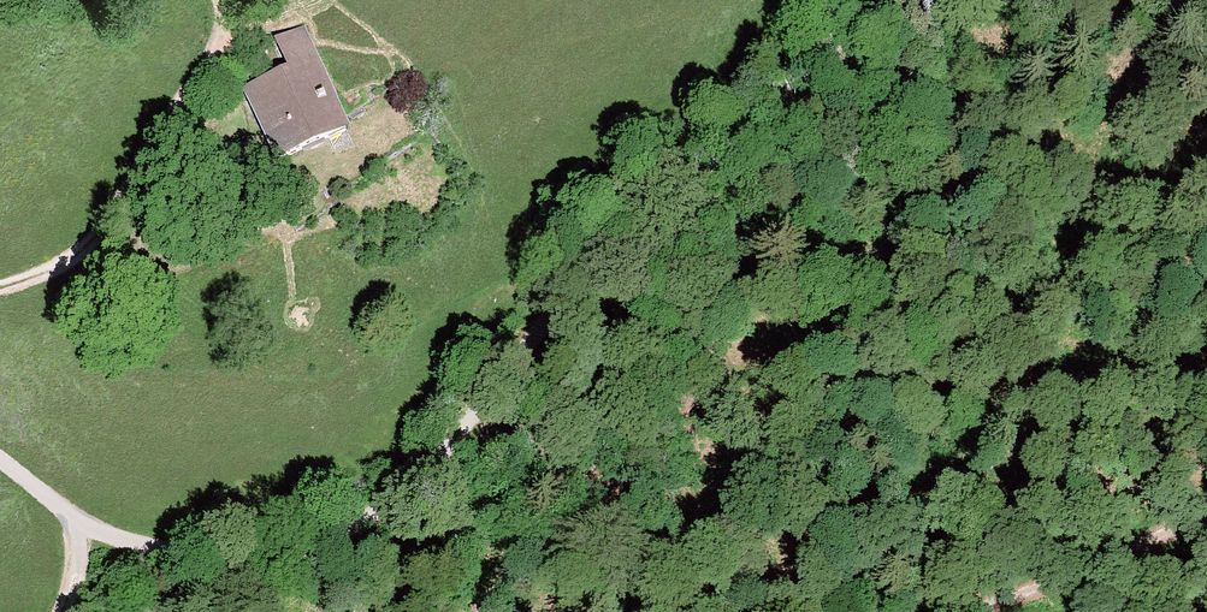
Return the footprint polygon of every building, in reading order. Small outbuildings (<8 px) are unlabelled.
[(242,85),(276,160),(351,127),(305,26),(277,38),(289,64),(242,85)]
